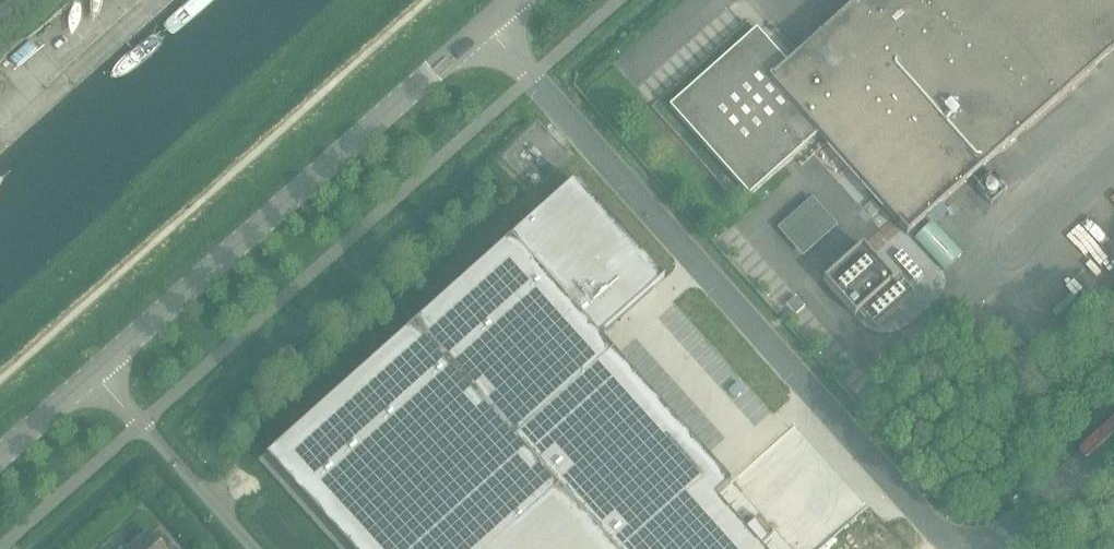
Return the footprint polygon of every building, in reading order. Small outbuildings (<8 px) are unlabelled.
[(786,64),(756,29),(669,107),(748,197),(817,136),(906,235),(1113,50),(1113,0),(859,0),(786,64)] [(552,168),(543,159),(537,165),(546,174),(552,168)] [(264,459),(345,548),(759,548),(757,547),(773,533),(758,516),(742,530),(714,499),(730,484),(729,483),(598,338),(654,288),(663,279),(655,270),(575,181),(264,459)] [(803,256),(837,224),(812,196),(777,227),(803,256)] [(881,209),(873,200),(866,207),(873,215),(881,209)] [(892,281),(862,246),(822,281),(854,317),(859,312),(874,329),(913,295),(897,276),(892,281)] [(795,297),(786,305),(794,315),(804,307),(795,297)] [(148,534),(130,548),(162,548),(148,534)]
